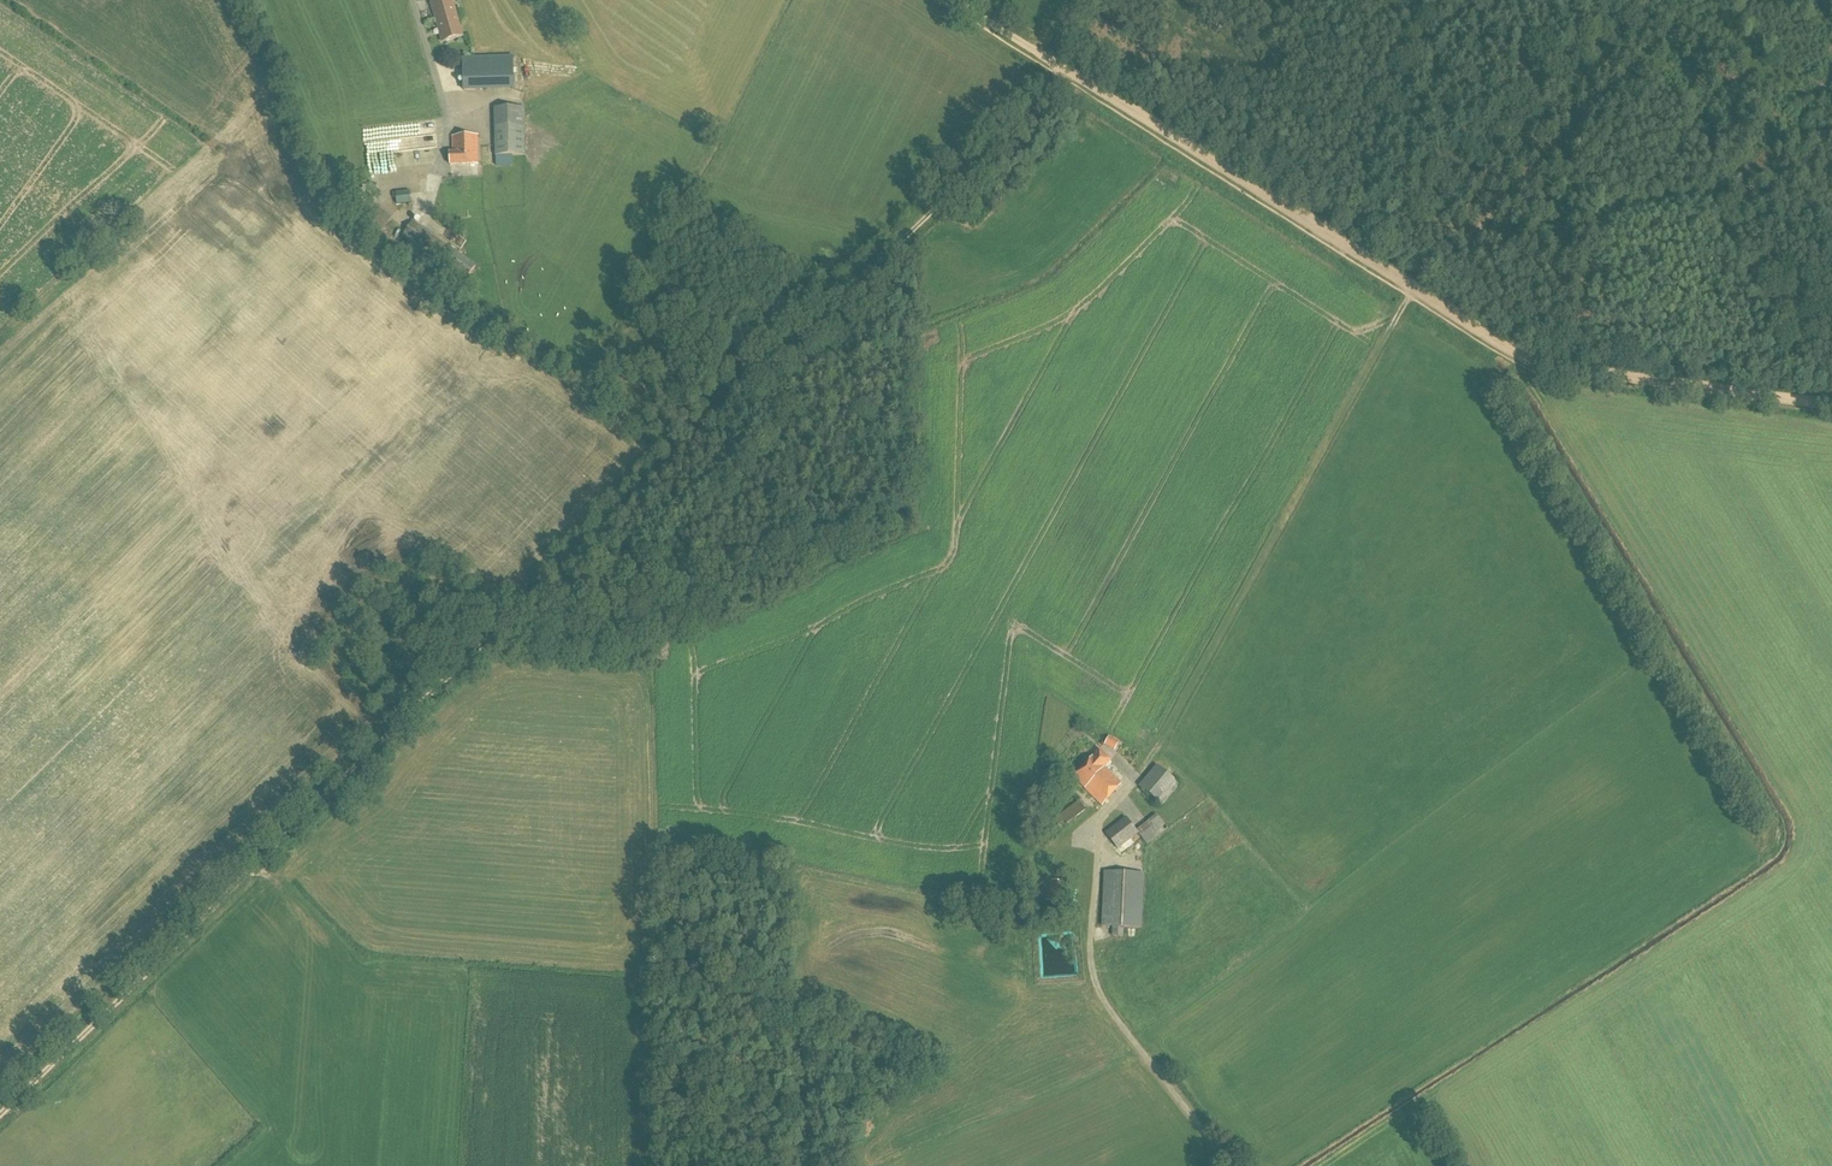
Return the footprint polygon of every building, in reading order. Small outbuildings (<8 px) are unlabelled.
[(462,37),(452,0),(441,0),(431,3),(442,42),(462,37)] [(463,91),(514,90),(513,55),(462,57),(463,91)] [(495,165),(511,165),(510,156),(526,155),(525,107),(494,107),(495,165)] [(450,165),(478,164),(477,136),(452,137),(453,153),(449,153),(450,165)] [(410,152),(409,142),(393,143),(394,153),(410,152)] [(339,183),(363,180),(362,171),(338,173),(339,183)] [(341,194),(357,192),(356,185),(340,186),(341,194)] [(396,205),(411,203),(410,191),(395,192),(396,205)] [(357,213),(364,201),(358,198),(351,209),(357,213)] [(466,279),(476,265),(413,221),(402,235),(466,279)] [(1109,736),(1104,744),(1114,751),(1119,742),(1109,736)] [(1102,805),(1121,784),(1103,768),(1110,760),(1098,750),(1073,778),(1102,805)] [(1185,778),(1162,758),(1156,765),(1156,764),(1137,785),(1162,807),(1180,786),(1180,785),(1185,778)] [(1066,825),(1086,810),(1078,801),(1053,819),(1058,826),(1064,822),(1066,825)] [(1159,835),(1167,828),(1156,814),(1148,820),(1159,835)] [(1118,850),(1138,833),(1135,829),(1125,816),(1104,832),(1118,850)] [(1141,928),(1144,873),(1103,871),(1101,927),(1111,927),(1112,937),(1123,937),(1123,928),(1141,928)] [(1051,881),(1046,900),(1059,904),(1064,884),(1051,881)] [(1076,888),(1074,902),(1083,904),(1085,890),(1076,888)] [(1076,948),(1075,932),(1043,933),(1044,950),(1076,948)]
